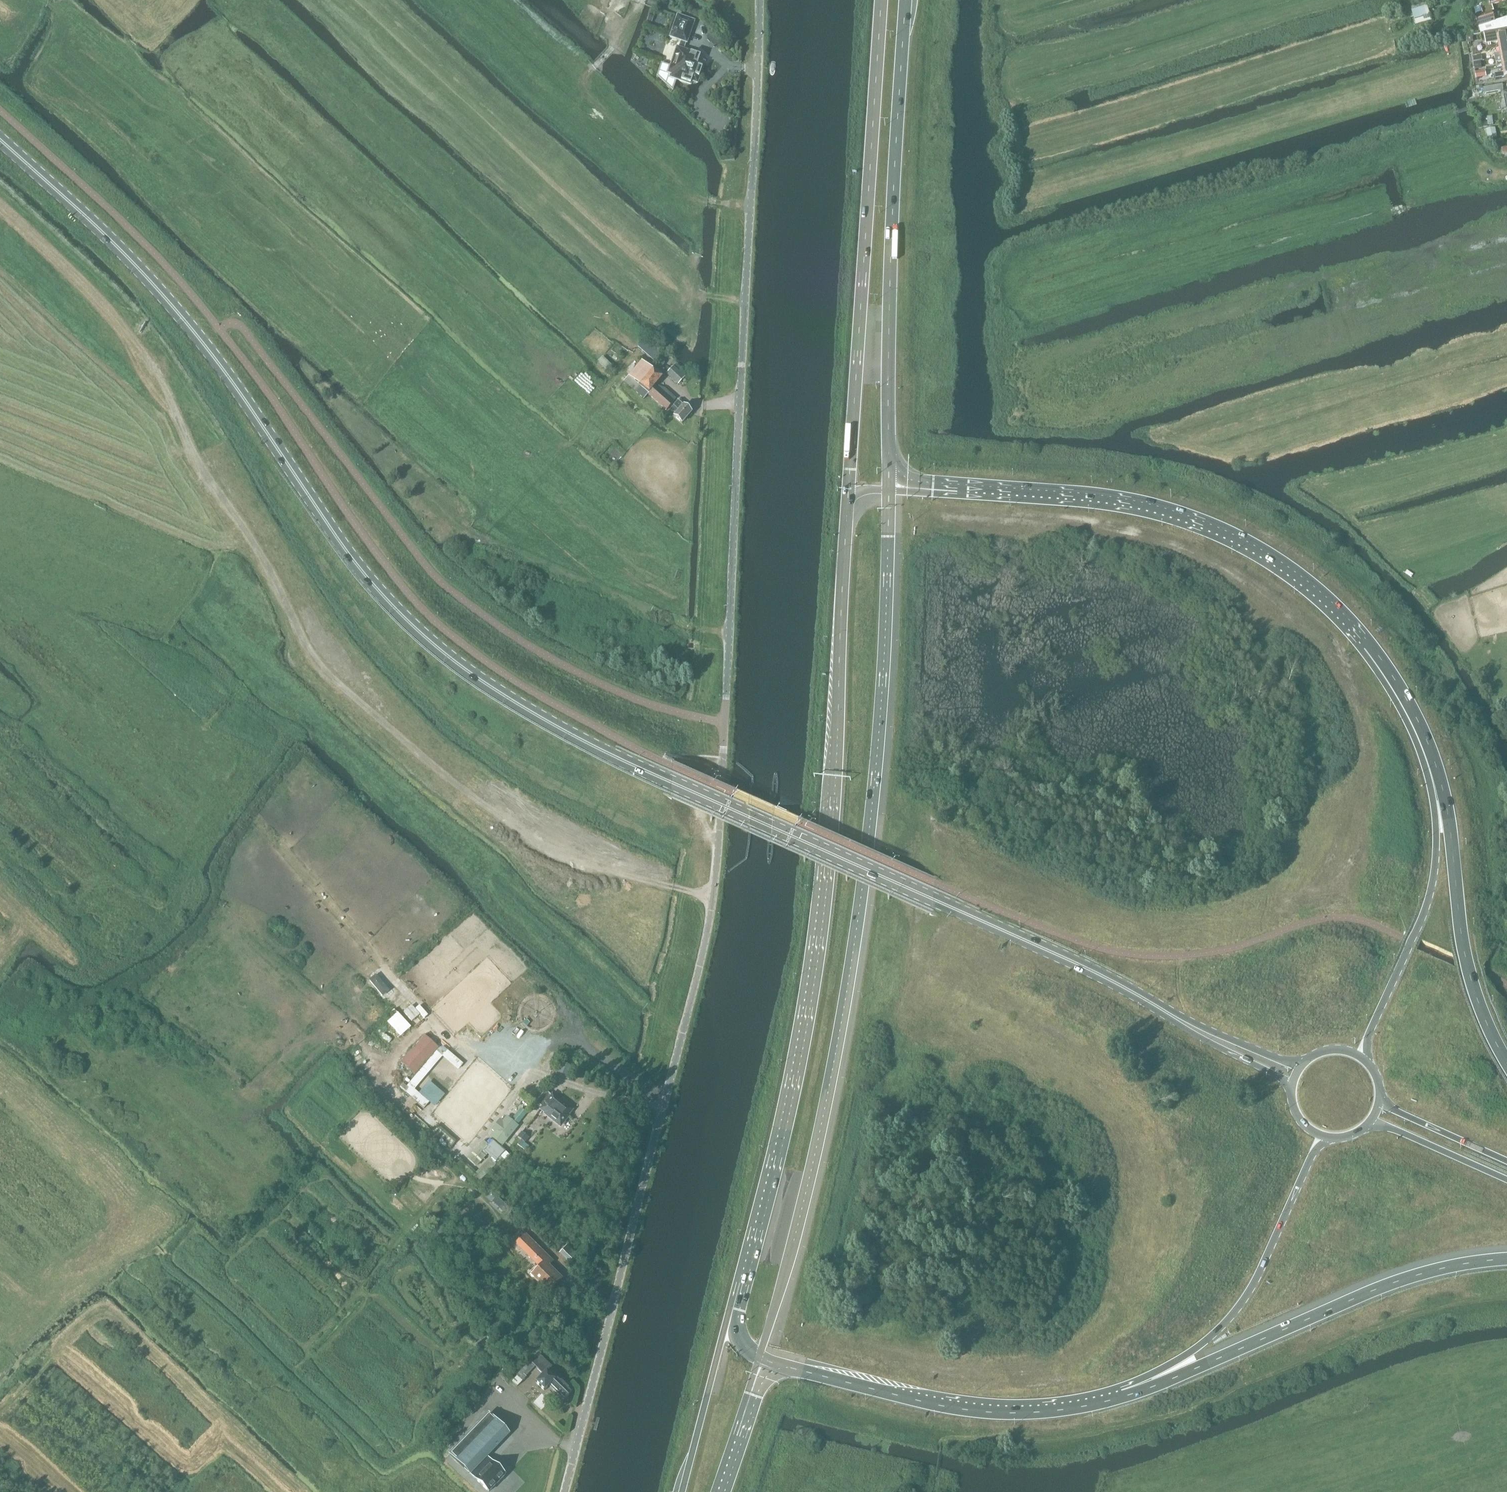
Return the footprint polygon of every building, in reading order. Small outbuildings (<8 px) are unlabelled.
[(1484,33),(1506,29),(1506,18),(1500,20),(1495,22),(1492,12),(1494,12),(1492,5),(1506,1),(1506,0),(1489,0),(1489,2),(1480,5),(1483,14),(1475,17),(1478,27),(1480,33),(1484,33)] [(1410,7),(1416,26),(1432,21),(1426,2),(1410,7)] [(676,48),(670,67),(674,68),(670,78),(690,85),(691,82),(697,84),(704,63),(694,59),(696,54),(683,50),(686,43),(694,21),(677,16),(670,37),(681,41),(678,48),(676,48)] [(1499,47),(1506,46),(1506,29),(1484,33),(1486,44),(1498,42),(1499,47)] [(1495,58),(1506,56),(1506,46),(1499,47),(1500,53),(1494,54),(1495,58)] [(1502,67),(1506,67),(1506,56),(1495,58),(1496,63),(1501,62),(1502,67)] [(1502,67),(1503,73),(1494,74),(1495,79),(1506,77),(1506,67),(1502,67)] [(1473,87),(1471,90),(1472,94),(1475,95),(1484,94),(1503,90),(1502,85),(1483,88),(1482,85),(1473,87)] [(1486,129),(1488,140),(1497,138),(1495,128),(1486,129)] [(656,351),(643,340),(637,347),(650,358),(656,351)] [(605,368),(610,365),(604,356),(599,359),(605,368)] [(642,400),(647,395),(665,411),(672,403),(654,387),(661,378),(642,361),(623,382),(642,400)] [(666,367),(663,370),(666,373),(666,374),(678,384),(684,377),(673,366),(670,370),(666,367)] [(670,409),(675,414),(673,416),(681,423),(691,412),(683,405),(683,406),(678,401),(670,409)] [(411,1005),(403,1012),(411,1022),(420,1015),(411,1005)] [(398,1011),(387,1021),(401,1036),(412,1026),(398,1011)] [(425,1036),(401,1062),(414,1074),(438,1047),(425,1036)] [(406,1092),(424,1108),(427,1104),(410,1090),(442,1053),(460,1067),(463,1064),(444,1048),(441,1052),(438,1049),(407,1087),(409,1088),(406,1092)] [(579,1080),(585,1082),(589,1070),(583,1068),(579,1080)] [(428,1075),(446,1091),(449,1087),(431,1072),(428,1075)] [(403,1084),(400,1087),(405,1092),(408,1088),(403,1084)] [(535,1103),(541,1108),(540,1109),(547,1114),(546,1115),(553,1120),(553,1121),(557,1125),(558,1124),(560,1126),(567,1116),(571,1110),(556,1098),(555,1099),(551,1096),(552,1095),(551,1095),(545,1090),(535,1103)] [(520,1109),(510,1121),(517,1126),(526,1114),(520,1109)] [(491,1129),(495,1132),(491,1137),(501,1145),(516,1126),(506,1118),(503,1122),(499,1119),(491,1129)] [(431,1131),(450,1148),(455,1143),(436,1126),(431,1131)] [(518,1137),(524,1142),(528,1138),(521,1133),(518,1137)] [(498,1154),(487,1145),(483,1141),(467,1159),(475,1166),(487,1154),(495,1162),(504,1152),(502,1150),(498,1154)] [(494,1163),(491,1160),(476,1176),(457,1159),(453,1163),(475,1184),(494,1163)] [(496,1196),(491,1200),(501,1210),(506,1206),(496,1196)] [(515,1243),(540,1268),(531,1276),(547,1292),(560,1279),(547,1266),(551,1262),(523,1234),(515,1243)] [(567,1245),(559,1253),(568,1263),(577,1254),(567,1245)] [(534,1366),(543,1375),(535,1382),(543,1391),(548,1386),(563,1400),(571,1392),(553,1375),(556,1372),(538,1354),(530,1362),(516,1376),(516,1377),(511,1382),(516,1386),(526,1377),(525,1376),(534,1366)] [(542,1407),(546,1401),(539,1396),(535,1402),(542,1407)] [(439,1445),(459,1465),(462,1462),(476,1447),(498,1424),(478,1405),(439,1445)] [(465,1470),(489,1491),(505,1474),(487,1457),(509,1434),(498,1424),(476,1447),(462,1462),(468,1467),(465,1470)]
